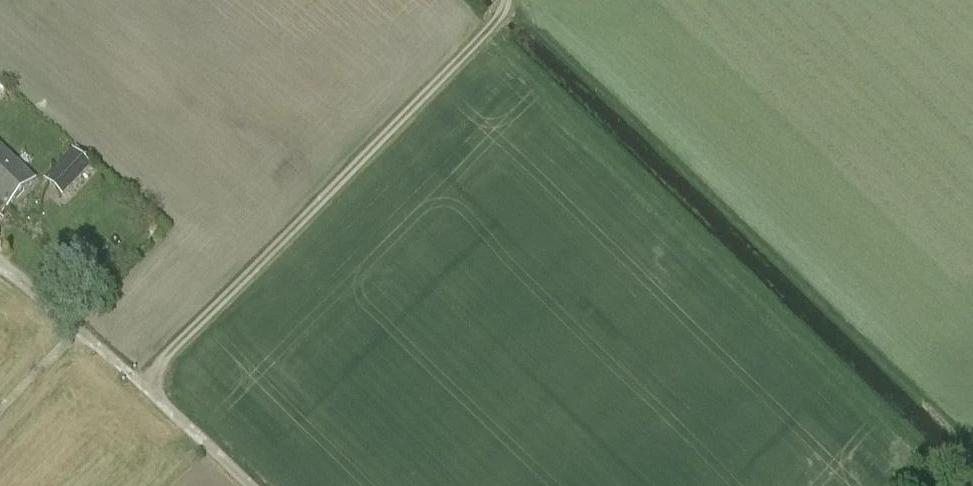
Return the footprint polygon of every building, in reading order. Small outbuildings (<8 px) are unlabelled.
[(33,180),(0,148),(0,214),(33,180)] [(72,149),(44,179),(63,197),(91,166),(72,149)]
